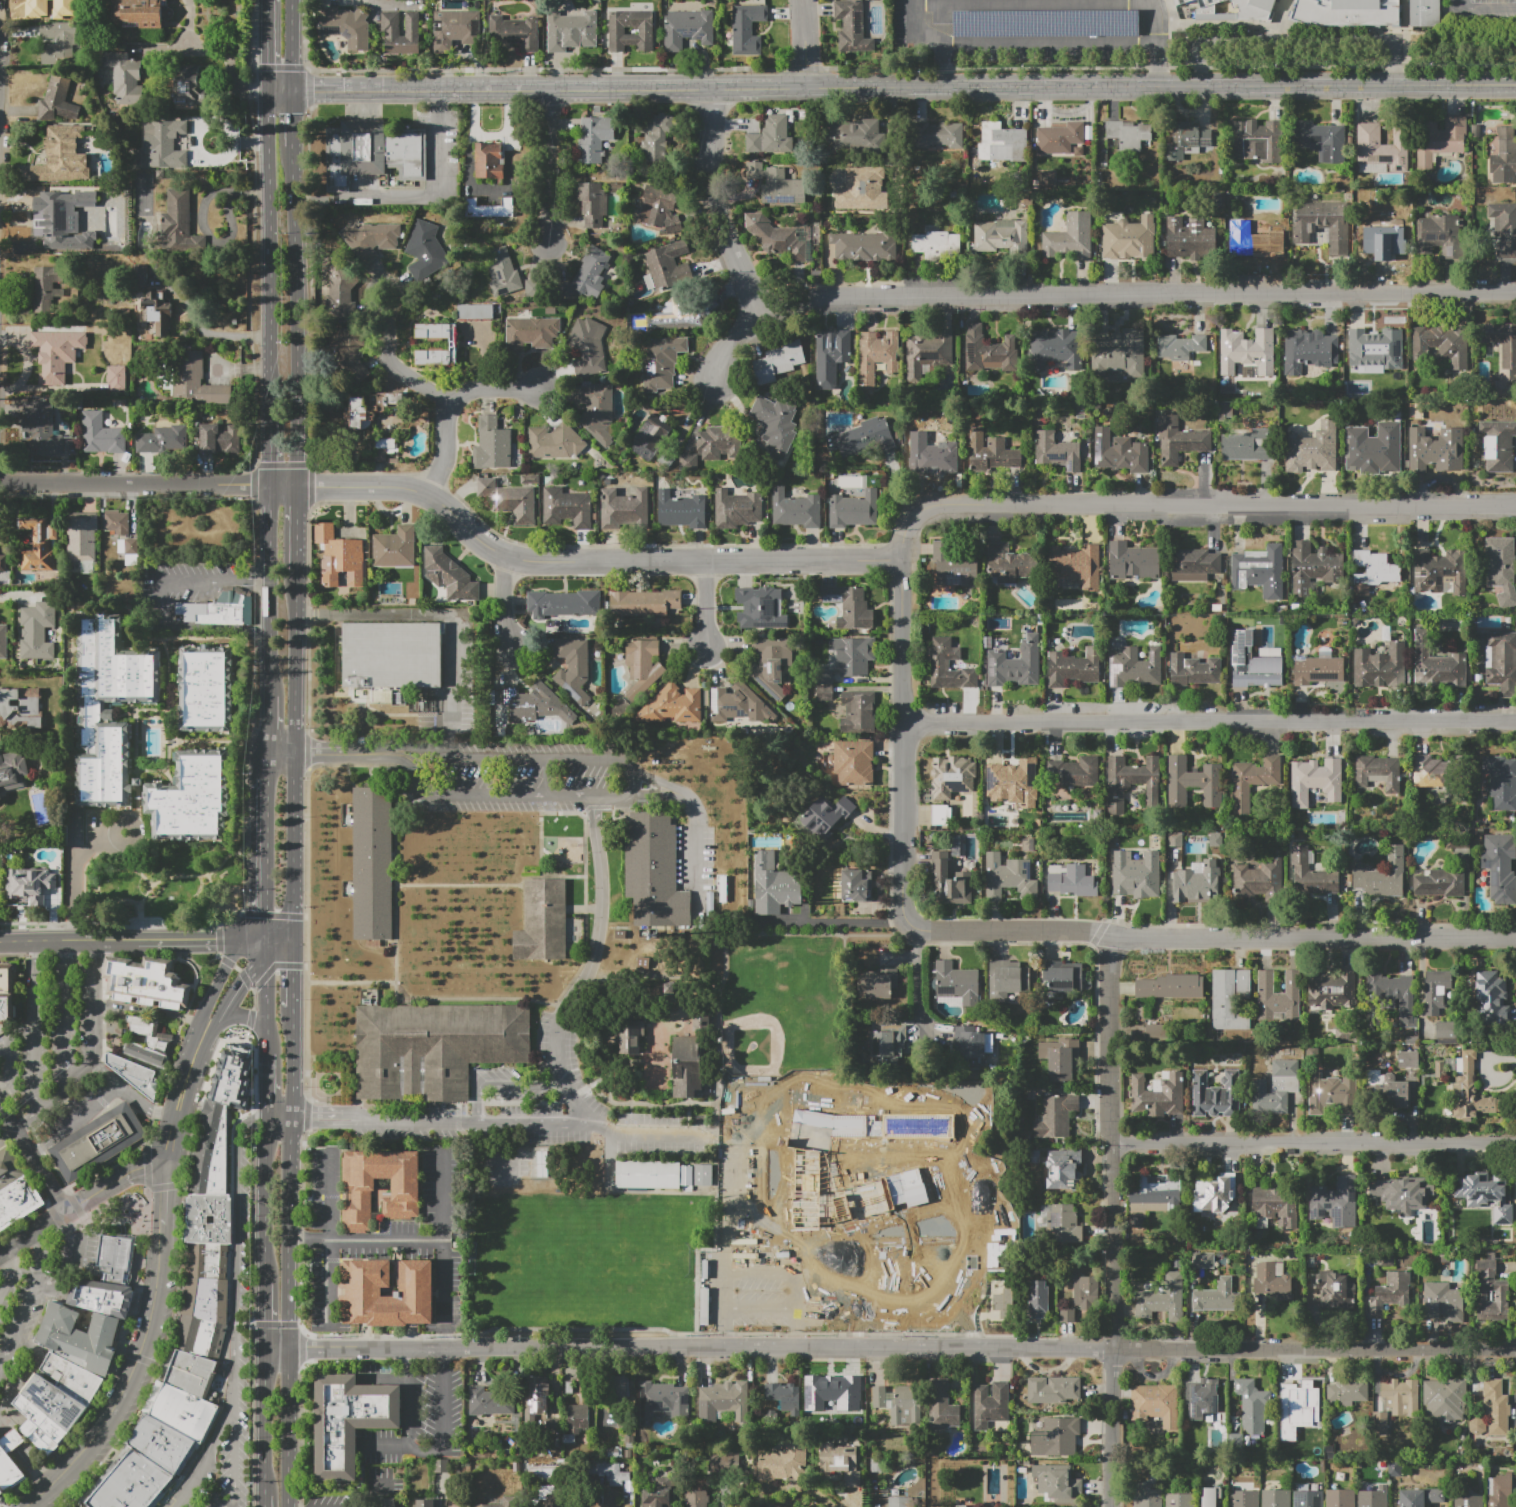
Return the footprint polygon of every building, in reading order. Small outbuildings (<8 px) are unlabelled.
[(28,12),(28,0),(49,0),(50,12),(28,12)] [(112,28),(112,0),(166,0),(166,7),(163,7),(163,29),(140,29),(140,27),(112,28)] [(863,0),(864,39),(874,38),(875,51),(840,52),(839,32),(843,31),(843,19),(835,19),(834,1),(863,0)] [(1169,4),(1180,22),(1266,19),(1278,0),(1181,0),(1169,4)] [(1291,18),(1297,0),(1399,0),(1399,26),(1317,26),(1317,24),(1311,22),(1310,25),(1291,18)] [(1408,26),(1438,26),(1439,0),(1408,0),(1408,26)] [(350,10),(354,13),(359,6),(370,13),(366,20),(369,23),(369,51),(348,50),(348,40),(348,36),(342,36),(318,35),(318,7),(339,8),(339,10),(350,10)] [(733,55),(733,6),(768,6),(768,21),(752,21),(752,36),(761,36),(761,55),(733,55)] [(596,10),(596,45),(581,45),(581,47),(566,47),(566,53),(548,53),(548,11),(560,11),(560,17),(585,17),(585,10),(596,10)] [(668,11),(701,11),(701,10),(713,10),(713,45),(701,45),(701,39),(692,39),(692,38),(683,38),(683,50),(665,50),(665,15),(668,15),(668,11)] [(433,11),(481,11),(481,40),(453,40),(453,53),(433,53),(433,11)] [(652,11),(652,50),(637,50),(637,45),(625,45),(625,52),(609,52),(609,11),(627,11),(652,11)] [(419,54),(381,54),(380,12),(400,12),(400,36),(405,36),(405,12),(419,12),(419,54)] [(538,18),(538,52),(523,52),(523,44),(509,44),(509,46),(489,46),(489,15),(503,15),(503,20),(526,20),(526,18),(538,18)] [(39,25),(52,24),(52,22),(78,22),(78,45),(74,45),(74,65),(42,65),(42,44),(54,44),(54,41),(39,41),(39,25)] [(103,68),(102,53),(128,52),(128,59),(141,59),(142,80),(137,80),(137,85),(143,85),(143,104),(117,105),(117,94),(114,94),(113,67),(103,68)] [(195,104),(195,99),(190,99),(186,99),(186,102),(175,102),(175,65),(199,65),(200,77),(198,77),(198,82),(203,82),(203,88),(211,88),(211,104),(195,104)] [(65,102),(81,107),(77,122),(56,115),(56,120),(39,120),(38,100),(44,100),(52,73),(72,79),(65,102)] [(929,145),(929,149),(913,149),(913,122),(916,122),(916,101),(927,101),(927,122),(929,122),(929,125),(939,125),(939,123),(963,123),(963,149),(949,149),(949,145),(929,145)] [(674,132),(665,132),(665,139),(667,139),(667,163),(646,163),(646,152),(642,152),(642,140),(646,140),(646,134),(654,134),(654,132),(641,132),(641,116),(657,116),(657,113),(665,113),(665,116),(674,116),(674,132)] [(746,152),(746,134),(762,134),(762,131),(763,131),(763,128),(766,128),(766,115),(787,115),(787,137),(792,137),(792,152),(746,152)] [(614,118),(614,140),(602,140),(602,164),(576,163),(576,144),(578,144),(578,117),(614,118)] [(1418,171),(1418,122),(1437,122),(1437,130),(1444,130),(1444,117),(1467,117),(1467,135),(1464,135),(1464,152),(1432,152),(1432,171),(1418,171)] [(327,192),(326,128),(336,128),(336,120),(385,119),(385,128),(427,128),(427,180),(397,180),(397,168),(385,168),(385,176),(351,176),(351,192),(327,192)] [(879,119),(879,133),(886,133),(886,151),(827,151),(827,122),(853,122),(853,120),(862,120),(862,119),(879,119)] [(1231,121),(1257,121),(1257,125),(1265,125),(1265,121),(1282,120),(1282,162),(1268,163),(1268,159),(1231,159),(1231,121)] [(1296,120),(1313,120),(1313,126),(1345,126),(1345,163),(1319,163),(1318,150),(1309,150),(1309,147),(1297,147),(1296,120)] [(149,168),(149,153),(144,153),(144,122),(174,121),(174,151),(187,151),(188,167),(149,168)] [(982,121),(1001,121),(1001,129),(1027,129),(1027,160),(978,160),(978,143),(982,143),(982,121)] [(1038,154),(1037,127),(1067,127),(1067,121),(1084,121),(1084,144),(1071,144),(1071,153),(1038,154)] [(1105,121),(1123,121),(1123,122),(1133,122),(1133,126),(1138,126),(1138,123),(1143,123),(1143,125),(1152,125),(1152,140),(1141,140),(1141,152),(1119,152),(1119,148),(1107,148),(1107,138),(1106,138),(1105,121)] [(1166,161),(1166,145),(1173,145),(1173,121),(1190,121),(1190,127),(1199,127),(1199,130),(1211,130),(1211,147),(1184,147),(1184,160),(1166,161)] [(1357,123),(1380,123),(1380,145),(1394,145),(1393,126),(1407,126),(1408,172),(1390,172),(1390,164),(1386,164),(1386,172),(1359,172),(1359,164),(1358,164),(1357,123)] [(30,166),(47,166),(47,150),(45,150),(45,136),(47,136),(47,125),(84,125),(84,138),(79,138),(79,154),(88,154),(88,167),(90,167),(90,181),(30,181),(30,166)] [(1497,127),(1515,126),(1515,173),(1515,182),(1493,182),(1493,173),(1490,173),(1490,155),(1499,155),(1499,136),(1497,136),(1497,127)] [(475,179),(475,143),(502,143),(502,158),(504,158),(504,179),(475,179)] [(766,168),(785,167),(785,180),(805,180),(805,202),(762,203),(762,185),(766,185),(766,176),(762,176),(762,178),(746,178),(746,163),(762,162),(762,171),(766,171),(766,168)] [(846,166),(885,166),(885,178),(883,178),(883,186),(881,186),(881,192),(888,192),(888,209),(836,209),(836,207),(834,207),(834,201),(836,201),(836,198),(834,198),(834,192),(836,192),(836,188),(846,188),(846,166)] [(578,183),(601,183),(601,190),(605,190),(605,194),(607,194),(606,215),(602,215),(602,228),(585,227),(585,214),(582,214),(582,200),(578,200),(578,183)] [(610,193),(610,183),(623,183),(622,193),(610,193)] [(675,216),(678,216),(682,229),(668,234),(664,220),(667,219),(664,216),(661,227),(638,221),(643,202),(642,202),(646,185),(678,193),(674,210),(669,209),(675,216)] [(167,188),(189,188),(190,235),(206,235),(206,250),(168,251),(168,239),(163,239),(163,213),(168,213),(167,188)] [(35,228),(38,228),(38,208),(41,208),(40,193),(56,192),(57,211),(55,211),(56,227),(60,227),(60,241),(35,241),(35,228)] [(465,197),(478,197),(478,204),(501,204),(501,197),(514,197),(514,219),(465,219),(465,197)] [(1293,202),(1348,202),(1348,256),(1329,256),(1329,225),(1315,225),(1315,233),(1309,233),(1309,243),(1293,243),(1293,202)] [(1487,204),(1515,204),(1515,259),(1496,259),(1496,241),(1500,241),(1500,237),(1495,237),(1495,217),(1487,217),(1487,204)] [(1091,211),(1091,260),(1075,260),(1075,253),(1071,253),(1071,254),(1061,254),(1061,253),(1056,253),(1056,257),(1042,257),(1042,232),(1067,232),(1067,211),(1091,211)] [(774,228),(795,228),(795,240),(798,240),(798,243),(805,243),(805,261),(789,261),(789,253),(774,253),(772,252),(770,254),(762,247),(764,245),(745,227),(745,213),(762,213),(771,222),(769,224),(774,228)] [(1153,214),(1153,224),(1155,224),(1155,235),(1153,235),(1153,258),(1137,258),(1137,257),(1130,257),(1130,258),(1119,258),(1119,257),(1103,257),(1103,224),(1118,224),(1118,222),(1119,220),(1120,219),(1122,218),(1124,218),(1125,218),(1126,219),(1127,220),(1128,222),(1128,223),(1141,223),(1141,214),(1153,214)] [(1417,218),(1431,218),(1431,215),(1458,215),(1458,242),(1460,242),(1461,257),(1442,258),(1442,246),(1432,246),(1432,252),(1417,253),(1417,218)] [(1167,256),(1167,216),(1183,216),(1183,220),(1216,220),(1216,256),(1167,256)] [(418,258),(404,252),(417,218),(439,227),(435,238),(450,258),(419,282),(407,266),(418,258)] [(1230,220),(1251,220),(1251,235),(1268,235),(1268,231),(1284,231),(1284,257),(1253,257),(1253,255),(1230,255),(1230,220)] [(975,222),(996,222),(996,221),(1028,221),(1028,248),(1024,248),(1024,256),(1010,256),(1010,248),(998,248),(998,251),(975,251),(975,222)] [(363,224),(401,224),(401,238),(398,238),(398,249),(378,249),(378,246),(377,246),(376,247),(383,255),(368,268),(339,233),(350,223),(352,225),(355,223),(359,228),(363,224)] [(1374,234),(1381,234),(1381,232),(1389,231),(1389,234),(1402,233),(1402,248),(1395,248),(1395,240),(1392,240),(1392,261),(1375,261),(1374,234)] [(912,234),(927,234),(927,232),(949,232),(949,234),(960,234),(960,252),(946,252),(946,261),(924,261),(924,252),(912,252),(912,234)] [(829,234),(854,233),(854,235),(869,235),(869,233),(875,233),(875,235),(883,235),(883,233),(896,233),(896,260),(835,260),(835,244),(829,244),(829,234)] [(644,253),(685,239),(690,252),(674,258),(676,266),(688,263),(692,277),(681,281),(682,283),(656,292),(644,253)] [(570,285),(584,263),(582,261),(592,245),(611,256),(600,275),(604,278),(601,284),(605,286),(597,299),(593,296),(591,298),(570,285)] [(494,298),(489,283),(493,281),(487,266),(495,263),(491,251),(505,246),(514,271),(518,270),(524,287),(494,298)] [(148,288),(133,288),(133,265),(147,264),(148,288)] [(355,319),(356,302),(350,302),(351,265),(327,264),(326,318),(355,319)] [(34,267),(63,267),(63,283),(53,283),(53,289),(64,289),(64,297),(53,297),(53,300),(51,300),(51,313),(34,313),(34,297),(35,297),(35,282),(34,282),(34,267)] [(141,322),(141,292),(165,291),(165,299),(169,299),(169,303),(172,303),(172,320),(168,320),(168,341),(155,341),(155,322),(141,322)] [(646,329),(702,327),(701,296),(671,297),(671,312),(646,313),(646,329)] [(458,320),(458,304),(495,304),(495,319),(458,320)] [(506,319),(530,319),(530,318),(543,317),(543,319),(560,318),(560,332),(558,333),(558,337),(553,337),(553,348),(532,348),(531,343),(524,343),(524,353),(506,353),(506,319)] [(579,346),(568,341),(579,318),(585,321),(587,318),(607,327),(601,341),(607,372),(576,377),(573,360),(582,359),(579,346)] [(416,323),(456,323),(457,365),(416,366),(416,348),(450,347),(450,340),(416,340),(416,323)] [(966,323),(982,323),(983,335),(984,335),(984,345),(1003,344),(1003,342),(1005,342),(1005,335),(1015,335),(1015,350),(1017,350),(1018,371),(1002,371),(1002,368),(983,368),(983,371),(967,371),(966,323)] [(1479,324),(1515,323),(1515,388),(1499,388),(1499,369),(1502,369),(1502,342),(1479,342),(1479,324)] [(1412,327),(1426,327),(1426,329),(1429,329),(1429,327),(1448,327),(1448,329),(1451,329),(1451,327),(1467,327),(1468,369),(1450,370),(1450,358),(1439,358),(1439,347),(1426,347),(1426,360),(1413,360),(1412,327)] [(336,347),(336,372),(348,372),(348,380),(367,380),(367,363),(359,363),(359,328),(328,328),(328,347),(336,347)] [(1144,328),(1145,376),(1128,377),(1128,372),(1106,373),(1106,378),(1093,378),(1092,337),(1112,336),(1112,332),(1123,332),(1123,329),(1144,328)] [(1221,329),(1233,329),(1233,332),(1243,332),(1243,340),(1253,340),(1253,341),(1256,341),(1255,328),(1274,328),(1274,376),(1258,377),(1258,362),(1253,362),(1253,364),(1241,364),(1241,362),(1235,362),(1235,375),(1221,375),(1221,329)] [(907,383),(908,331),(923,331),(923,336),(937,336),(937,329),(952,329),(951,365),(922,365),(922,383),(907,383)] [(1082,370),(1068,371),(1068,360),(1045,361),(1046,370),(1030,370),(1029,331),(1042,331),(1042,329),(1055,329),(1055,331),(1058,331),(1057,329),(1070,329),(1070,331),(1081,331),(1082,370)] [(816,389),(816,330),(851,330),(851,362),(837,362),(837,389),(816,389)] [(1284,332),(1287,332),(1287,330),(1294,330),(1294,331),(1298,331),(1298,330),(1304,330),(1304,333),(1311,333),(1315,330),(1320,330),(1323,333),(1323,336),(1337,336),(1338,362),(1332,362),(1332,366),(1315,366),(1315,365),(1305,365),(1305,362),(1302,362),(1302,374),(1285,374),(1284,332)] [(1403,332),(1403,370),(1382,370),(1382,359),(1378,359),(1378,357),(1368,357),(1368,358),(1354,358),(1354,331),(1369,331),(1369,332),(1403,332)] [(31,332),(86,332),(86,337),(88,337),(88,345),(86,345),(86,349),(76,349),(76,363),(67,363),(67,385),(39,385),(39,372),(42,372),(42,364),(39,364),(39,349),(31,349),(31,332)] [(859,390),(860,332),(877,332),(877,339),(887,339),(887,332),(899,332),(898,355),(897,355),(897,361),(898,361),(898,374),(887,374),(887,363),(875,363),(874,391),(859,390)] [(1157,335),(1175,334),(1175,339),(1192,339),(1192,335),(1207,335),(1207,351),(1189,351),(1189,360),(1172,361),(1172,357),(1157,357),(1157,335)] [(644,394),(641,339),(688,337),(689,352),(677,353),(678,363),(675,363),(675,376),(673,376),(674,389),(657,390),(657,393),(644,394)] [(752,361),(767,358),(765,352),(783,347),(782,343),(800,339),(806,363),(793,366),(794,370),(775,374),(777,382),(758,386),(752,361)] [(232,405),(193,405),(193,399),(174,399),(174,350),(204,350),(204,380),(202,380),(202,385),(232,385),(232,405)] [(107,366),(126,366),(126,391),(110,391),(110,384),(107,384),(107,366)] [(612,384),(612,421),(604,429),(612,437),(610,439),(613,442),(605,449),(577,420),(586,412),(586,404),(578,404),(578,386),(582,386),(582,383),(612,384)] [(349,392),(403,392),(404,407),(373,408),(373,428),(346,428),(346,411),(349,411),(349,392)] [(759,395),(775,403),(777,399),(798,409),(791,422),(797,424),(793,431),(797,433),(785,456),(766,446),(770,436),(761,432),(765,425),(761,423),(762,421),(749,415),(759,395)] [(63,457),(23,457),(23,402),(53,402),(53,435),(63,435),(63,457)] [(82,411),(103,411),(103,427),(125,427),(125,453),(82,453),(82,411)] [(650,462),(626,444),(649,412),(673,429),(650,462)] [(472,468),(472,446),(479,446),(479,416),(498,415),(498,429),(512,429),(512,468),(472,468)] [(1179,451),(1179,466),(1162,466),(1161,436),(1158,436),(1158,415),(1178,415),(1179,431),(1211,431),(1211,451),(1179,451)] [(825,439),(862,426),(861,422),(878,417),(879,420),(886,418),(896,448),(882,453),(879,444),(842,457),(839,448),(830,452),(825,439)] [(1336,419),(1336,471),(1321,471),(1320,467),(1316,467),(1316,470),(1307,470),(1307,467),(1302,467),(1302,473),(1286,473),(1286,459),(1284,459),(1284,448),(1288,448),(1288,433),(1298,433),(1298,438),(1316,438),(1316,429),(1320,429),(1320,419),(1336,419)] [(551,433),(564,420),(588,444),(576,456),(573,453),(569,457),(529,458),(529,427),(547,427),(547,433),(551,433)] [(1345,427),(1344,472),(1399,472),(1399,421),(1377,421),(1376,437),(1367,437),(1367,427),(1345,427)] [(1479,421),(1515,421),(1515,435),(1513,435),(1513,473),(1487,473),(1487,459),(1485,459),(1485,436),(1487,436),(1487,433),(1479,433),(1479,421)] [(136,433),(154,433),(154,424),(188,424),(188,450),(168,450),(168,453),(136,453),(136,433)] [(200,453),(200,424),(219,424),(219,429),(227,429),(227,424),(240,424),(240,453),(200,453)] [(742,458),(729,458),(729,454),(721,454),(721,460),(698,460),(698,450),(696,451),(696,431),(707,431),(707,426),(741,426),(742,458)] [(969,427),(983,427),(983,447),(988,447),(988,442),(1005,441),(1005,450),(1024,450),(1024,467),(988,467),(988,473),(969,473),(969,427)] [(1148,473),(1130,473),(1130,469),(1112,469),(1112,467),(1095,468),(1095,427),(1110,427),(1110,447),(1113,447),(1113,437),(1130,437),(1130,447),(1133,447),(1133,443),(1148,443),(1148,473)] [(1462,428),(1462,471),(1436,471),(1436,465),(1426,465),(1426,473),(1409,473),(1409,427),(1426,427),(1426,436),(1430,436),(1433,441),(1439,441),(1439,435),(1440,435),(1440,428),(1462,428)] [(1274,460),(1222,460),(1222,435),(1244,435),(1244,432),(1252,432),(1252,428),(1274,428),(1274,438),(1254,438),(1254,446),(1274,446),(1274,460)] [(909,430),(928,430),(928,442),(958,442),(958,468),(933,468),(933,462),(925,462),(925,474),(910,474),(909,430)] [(1080,443),(1080,473),(1066,473),(1066,465),(1047,465),(1047,464),(1036,464),(1036,431),(1054,430),(1054,443),(1080,443)] [(376,463),(376,437),(397,437),(398,462),(376,463)] [(696,454),(679,454),(678,468),(696,468),(696,454)] [(520,484),(520,475),(538,475),(538,483),(520,484)] [(479,478),(497,478),(497,487),(534,487),(535,526),(514,526),(513,511),(492,512),(492,498),(479,498),(479,478)] [(821,494),(821,528),(804,528),(804,525),(773,525),(773,486),(786,486),(786,498),(808,497),(808,495),(821,494)] [(562,487),(562,493),(591,493),(591,529),(573,529),(573,520),(562,520),(563,524),(542,525),(542,487),(562,487)] [(716,488),(728,487),(728,495),(747,495),(747,493),(762,493),(762,522),(750,522),(750,525),(738,525),(738,528),(716,528),(716,488)] [(601,529),(601,498),(637,497),(637,488),(648,488),(648,525),(622,526),(622,529),(601,529)] [(693,498),(693,495),(706,495),(706,528),(690,528),(690,525),(659,525),(658,489),(672,488),(672,498),(693,498)] [(828,528),(827,495),(843,495),(843,498),(865,497),(865,488),(878,488),(879,524),(846,525),(846,528),(828,528)] [(105,531),(105,510),(121,510),(121,513),(129,513),(129,535),(115,535),(115,531),(105,531)] [(68,511),(98,512),(98,531),(95,531),(95,561),(94,561),(94,574),(81,573),(81,561),(79,561),(79,562),(67,562),(68,511)] [(21,571),(22,550),(33,550),(33,528),(23,528),(23,518),(48,518),(48,525),(58,525),(58,540),(51,540),(51,550),(57,550),(57,560),(54,560),(54,571),(21,571)] [(325,572),(325,544),(314,544),(314,524),(334,523),(334,540),(363,540),(364,580),(347,580),(347,572),(325,572)] [(373,534),(398,534),(398,524),(415,524),(416,569),(394,569),(394,567),(373,568),(373,534)] [(124,538),(139,538),(139,555),(117,555),(118,540),(124,540),(124,538)] [(1514,581),(1515,589),(1515,605),(1499,610),(1495,594),(1503,592),(1501,585),(1493,587),(1492,581),(1487,581),(1487,560),(1485,560),(1485,538),(1514,538),(1514,581)] [(1110,579),(1110,540),(1127,540),(1127,547),(1160,547),(1160,577),(1127,577),(1127,579),(1110,579)] [(1292,541),(1310,541),(1310,554),(1317,554),(1317,547),(1328,547),(1328,554),(1344,554),(1344,582),(1324,582),(1324,579),(1310,579),(1310,598),(1292,598),(1292,541)] [(938,585),(938,561),(933,561),(933,542),(948,542),(948,555),(978,555),(978,585),(938,585)] [(988,543),(1000,543),(1000,542),(1009,542),(1009,553),(1015,553),(1015,555),(1019,555),(1019,554),(1021,554),(1022,553),(1027,553),(1028,554),(1030,554),(1030,555),(1038,555),(1038,577),(1017,577),(1017,583),(998,583),(998,577),(988,577),(988,543)] [(1282,543),(1282,600),(1263,600),(1263,585),(1247,585),(1247,590),(1232,590),(1232,554),(1245,554),(1245,551),(1267,551),(1267,543),(1282,543)] [(424,546),(443,545),(443,551),(471,574),(471,582),(479,582),(479,601),(447,601),(447,586),(444,584),(440,588),(424,575),(427,572),(425,572),(424,546)] [(1099,546),(1099,592),(1090,592),(1090,590),(1082,590),(1082,585),(1060,585),(1060,587),(1057,590),(1052,590),(1049,586),(1049,546),(1061,547),(1061,550),(1082,550),(1082,545),(1099,546)] [(1171,581),(1171,549),(1209,550),(1209,553),(1221,553),(1220,574),(1206,574),(1206,581),(1171,581)] [(1414,549),(1430,549),(1430,558),(1432,558),(1432,556),(1442,556),(1442,558),(1446,558),(1446,551),(1447,551),(1447,550),(1456,550),(1456,551),(1466,551),(1466,596),(1454,596),(1454,592),(1444,592),(1444,590),(1442,590),(1439,593),(1432,593),(1429,590),(1426,590),(1426,592),(1414,592),(1414,549)] [(1353,550),(1370,550),(1370,555),(1371,555),(1371,553),(1390,553),(1390,564),(1401,564),(1401,581),(1383,581),(1379,585),(1369,585),(1369,596),(1353,596),(1353,574),(1366,574),(1366,566),(1353,566),(1353,550)] [(837,616),(843,616),(842,603),(820,603),(820,586),(865,586),(865,600),(868,600),(868,610),(874,610),(874,629),(837,629),(837,616)] [(741,628),(741,603),(738,603),(738,600),(735,600),(735,588),(775,588),(775,589),(782,589),(782,615),(789,615),(789,628),(741,628)] [(250,624),(250,591),(223,590),(215,603),(176,603),(176,615),(184,615),(185,624),(250,624)] [(578,591),(599,591),(599,615),(533,615),(533,612),(528,612),(528,592),(547,592),(547,593),(578,593),(578,591)] [(610,591),(681,591),(681,609),(668,609),(668,616),(610,616),(610,591)] [(20,607),(49,608),(49,642),(54,642),(53,659),(20,659),(20,639),(21,639),(24,636),(24,626),(20,626),(20,607)] [(78,612),(122,612),(122,640),(124,640),(124,646),(136,646),(136,648),(139,648),(139,652),(148,652),(148,648),(151,648),(151,647),(159,647),(159,706),(113,705),(113,720),(130,720),(129,784),(132,784),(132,809),(110,809),(110,807),(78,807),(78,786),(77,786),(77,754),(79,754),(79,749),(77,749),(77,741),(79,741),(79,700),(77,700),(77,692),(78,692),(78,659),(76,659),(76,640),(78,640),(78,612)] [(344,623),(445,623),(443,689),(344,689),(344,623)] [(7,659),(0,659),(0,624),(8,624),(7,659)] [(1414,681),(1414,629),(1429,629),(1429,658),(1453,658),(1453,654),(1466,654),(1466,681),(1414,681)] [(1231,687),(1232,630),(1253,630),(1253,657),(1258,657),(1258,648),(1282,648),(1282,687),(1231,687)] [(1488,632),(1515,633),(1515,697),(1500,697),(1500,685),(1486,685),(1486,646),(1488,646),(1488,632)] [(1039,685),(1018,685),(1018,683),(1008,683),(1008,686),(987,686),(987,655),(1017,655),(1017,659),(1022,659),(1022,651),(1021,650),(1020,648),(1021,647),(1022,645),(1022,640),(1027,640),(1027,633),(1040,633),(1039,685)] [(838,676),(838,637),(875,637),(875,660),(868,660),(868,676),(838,676)] [(977,669),(977,688),(931,688),(932,663),(928,663),(928,647),(932,647),(932,637),(952,637),(952,647),(956,647),(956,660),(950,660),(950,671),(960,671),(960,674),(962,674),(962,669),(977,669)] [(568,671),(568,665),(566,665),(566,658),(553,658),(554,639),(588,640),(588,680),(581,688),(592,698),(582,708),(551,678),(561,669),(566,673),(568,671)] [(639,680),(629,680),(630,666),(625,666),(626,639),(660,640),(660,656),(653,656),(652,668),(660,661),(668,671),(630,705),(622,696),(639,680)] [(788,693),(778,703),(750,675),(743,669),(752,660),(758,666),(758,656),(756,656),(756,640),(793,640),(792,666),(783,666),(783,683),(777,683),(788,693)] [(1384,655),(1389,655),(1389,641),(1405,641),(1405,687),(1389,687),(1389,685),(1385,685),(1385,687),(1375,687),(1375,685),(1370,685),(1370,687),(1354,687),(1354,649),(1371,649),(1371,655),(1375,655),(1376,654),(1380,653),(1383,654),(1384,655)] [(181,645),(196,645),(196,646),(203,647),(203,644),(208,644),(208,647),(221,647),(221,645),(233,645),(232,683),(233,683),(232,689),(235,689),(235,699),(232,699),(232,707),(231,707),(231,713),(233,714),(233,731),(231,731),(231,732),(179,731),(179,729),(178,729),(178,720),(180,720),(180,712),(179,712),(179,705),(180,705),(180,691),(179,691),(180,685),(181,685),(181,684),(178,684),(178,673),(181,674),(181,673),(180,673),(180,667),(181,667),(181,665),(180,665),(181,645)] [(1048,687),(1049,651),(1065,651),(1065,656),(1075,656),(1075,658),(1086,658),(1086,646),(1100,646),(1100,683),(1079,683),(1079,679),(1065,679),(1064,687),(1048,687)] [(1142,685),(1143,684),(1142,681),(1140,679),(1138,677),(1135,677),(1132,677),(1130,679),(1129,682),(1128,684),(1128,685),(1110,685),(1110,650),(1123,651),(1123,646),(1139,646),(1139,660),(1149,660),(1149,646),(1161,646),(1161,685),(1142,685)] [(1171,653),(1184,653),(1184,658),(1200,658),(1200,663),(1208,663),(1208,658),(1221,658),(1221,684),(1187,684),(1187,687),(1171,687),(1171,653)] [(1293,686),(1293,655),(1306,655),(1306,658),(1344,658),(1343,683),(1309,683),(1309,686),(1293,686)] [(832,669),(832,684),(815,684),(815,669),(832,669)] [(521,721),(510,721),(510,705),(502,705),(501,688),(518,687),(518,694),(531,694),(534,691),(531,688),(539,679),(579,717),(570,725),(560,715),(537,716),(537,721),(528,721),(528,722),(526,723),(525,723),(523,723),(522,722),(521,721)] [(711,688),(727,688),(727,692),(734,693),(730,689),(741,679),(764,702),(764,721),(749,721),(749,718),(727,718),(727,722),(711,722),(711,688)] [(680,688),(680,693),(685,693),(685,688),(702,688),(701,723),(635,722),(636,717),(672,680),(680,688)] [(832,700),(817,700),(817,685),(832,685),(832,700)] [(42,729),(0,728),(0,687),(42,688),(42,729)] [(841,691),(876,691),(876,733),(842,733),(842,717),(846,717),(846,704),(841,704),(841,691)] [(838,786),(838,774),(834,774),(834,742),(874,741),(874,760),(872,760),(872,764),(873,764),(873,769),(874,769),(874,786),(838,786)] [(24,786),(0,792),(0,750),(1,750),(2,755),(24,750),(29,775),(22,776),(24,786)] [(145,783),(154,783),(154,780),(162,781),(162,783),(164,783),(164,785),(177,785),(177,776),(176,776),(176,769),(177,769),(177,761),(174,761),(174,752),(178,752),(178,751),(231,752),(229,817),(225,816),(224,841),(204,840),(204,842),(171,841),(171,839),(152,839),(152,814),(144,814),(145,806),(143,806),(144,792),(145,792),(145,783)] [(1414,755),(1431,754),(1431,759),(1442,759),(1442,761),(1450,761),(1450,786),(1414,786),(1414,755)] [(1124,790),(1124,815),(1108,815),(1108,756),(1126,755),(1126,765),(1146,765),(1146,756),(1159,756),(1160,808),(1146,808),(1146,784),(1130,784),(1130,785),(1130,787),(1130,788),(1128,790),(1127,790),(1125,790),(1124,790)] [(1204,788),(1188,788),(1188,807),(1169,807),(1168,755),(1187,755),(1187,772),(1203,772),(1203,764),(1222,764),(1222,809),(1204,809),(1204,788)] [(1251,814),(1233,814),(1232,763),(1253,762),(1253,764),(1256,764),(1256,766),(1263,766),(1263,755),(1281,755),(1281,785),(1250,785),(1251,814)] [(1356,755),(1375,755),(1375,758),(1399,757),(1400,793),(1384,793),(1384,777),(1356,777),(1356,755)] [(932,774),(932,772),(933,770),(933,758),(945,758),(945,759),(948,759),(948,756),(960,756),(960,757),(965,757),(965,758),(968,758),(968,757),(971,757),(971,762),(976,762),(976,777),(973,777),(974,792),(951,792),(951,800),(934,800),(934,795),(932,795),(932,781),(933,781),(933,777),(932,776),(932,774)] [(1049,786),(1048,761),(1064,761),(1064,763),(1079,763),(1079,756),(1099,756),(1099,786),(1049,786)] [(1506,759),(1515,759),(1515,811),(1494,811),(1494,796),(1483,796),(1483,757),(1506,756),(1506,759)] [(1291,808),(1291,762),(1303,762),(1309,762),(1309,760),(1318,760),(1318,766),(1324,766),(1324,758),(1341,758),(1342,802),(1328,802),(1328,793),(1323,793),(1322,788),(1308,788),(1308,808),(1291,808)] [(986,803),(986,765),(1004,765),(1004,766),(1008,766),(1008,765),(1019,764),(1019,759),(1037,759),(1037,765),(1035,765),(1035,787),(1037,787),(1037,800),(1036,800),(1036,809),(1020,809),(1020,802),(986,803)] [(353,937),(393,937),(391,783),(351,783),(353,937)] [(800,819),(823,795),(835,805),(844,795),(857,806),(845,820),(841,817),(821,839),(800,819)] [(932,805),(951,805),(951,825),(932,825),(932,805)] [(675,812),(629,811),(629,825),(624,825),(624,925),(690,925),(690,891),(675,891),(675,824),(675,812)] [(1485,835),(1515,835),(1515,859),(1511,859),(1511,871),(1514,871),(1514,875),(1515,875),(1515,904),(1495,904),(1495,899),(1490,899),(1490,868),(1482,868),(1481,852),(1485,852),(1485,835)] [(1338,893),(1292,894),(1292,845),(1309,845),(1309,872),(1338,871),(1338,893)] [(1403,895),(1366,895),(1366,889),(1353,889),(1353,869),(1368,869),(1368,871),(1388,871),(1387,845),(1403,845),(1403,895)] [(756,915),(755,851),(775,851),(775,870),(802,870),(802,904),(793,904),(793,907),(785,907),(785,904),(780,904),(780,915),(756,915)] [(1001,862),(1018,862),(1018,860),(1030,859),(1031,880),(1038,880),(1038,899),(1020,899),(1020,891),(1018,891),(1018,888),(1002,888),(1002,901),(987,901),(986,852),(1001,851),(1001,862)] [(971,903),(935,904),(935,852),(949,852),(949,878),(957,878),(957,872),(971,872),(971,903)] [(1233,864),(1249,863),(1249,869),(1261,868),(1261,860),(1271,860),(1271,856),(1282,856),(1282,903),(1265,903),(1265,894),(1233,894),(1233,864)] [(1113,895),(1113,879),(1114,879),(1114,861),(1128,860),(1128,862),(1131,862),(1131,870),(1158,870),(1159,897),(1140,897),(1139,894),(1113,895)] [(1098,896),(1076,896),(1076,894),(1060,894),(1060,892),(1048,892),(1048,865),(1067,865),(1067,864),(1086,863),(1086,876),(1094,876),(1094,881),(1098,881),(1098,896)] [(8,869),(57,869),(56,890),(45,890),(45,906),(29,906),(30,896),(17,896),(17,899),(7,899),(7,891),(7,889),(6,889),(6,883),(7,883),(7,881),(8,881),(8,869)] [(835,902),(834,870),(872,869),(872,902),(835,902)] [(1464,897),(1444,897),(1444,895),(1414,895),(1414,870),(1464,870),(1464,897)] [(516,930),(517,958),(570,958),(570,879),(529,879),(530,930),(516,930)] [(1181,882),(1216,882),(1216,902),(1175,903),(1174,887),(1181,887),(1181,882)] [(108,957),(136,960),(136,963),(145,964),(147,956),(175,961),(174,972),(179,973),(183,978),(182,984),(194,986),(191,1008),(184,1007),(184,1010),(163,1008),(164,1002),(158,1000),(157,1006),(141,1004),(142,999),(136,997),(135,1003),(109,999),(111,980),(105,979),(108,957)] [(989,960),(1011,960),(1011,962),(1021,962),(1021,967),(1037,967),(1036,992),(1009,991),(1009,1002),(989,1002),(989,960)] [(936,961),(953,961),(953,969),(979,969),(979,1004),(936,1003),(936,961)] [(1049,991),(1049,981),(1043,981),(1043,964),(1049,964),(1049,961),(1063,961),(1063,964),(1082,964),(1082,991),(1049,991)] [(6,1025),(15,1017),(15,965),(0,965),(0,1025),(6,1025)] [(878,969),(898,970),(898,989),(891,989),(891,999),(858,999),(858,972),(878,972),(878,969)] [(1212,1029),(1212,970),(1250,970),(1250,1002),(1236,1002),(1236,1014),(1250,1014),(1251,1029),(1212,1029)] [(1258,970),(1273,970),(1273,993),(1285,993),(1285,970),(1299,970),(1299,1020),(1258,1021),(1258,970)] [(1399,1018),(1399,1000),(1396,1000),(1396,1008),(1386,1009),(1386,1000),(1380,1000),(1380,997),(1367,997),(1367,970),(1381,970),(1381,974),(1382,974),(1383,977),(1413,977),(1413,1018),(1418,1018),(1418,1028),(1392,1028),(1392,1018),(1399,1018)] [(1425,1016),(1425,971),(1451,971),(1452,989),(1446,989),(1446,1009),(1440,1009),(1440,1016),(1425,1016)] [(1477,971),(1498,971),(1498,978),(1506,978),(1506,999),(1503,999),(1503,1006),(1510,1006),(1510,1025),(1483,1025),(1483,1003),(1477,1003),(1477,971)] [(1333,1009),(1309,1009),(1309,973),(1320,973),(1320,975),(1325,975),(1325,973),(1334,973),(1334,975),(1339,975),(1339,973),(1355,973),(1355,1006),(1333,1006),(1333,1009)] [(1167,974),(1203,974),(1203,997),(1136,998),(1135,980),(1157,980),(1157,977),(1167,977),(1167,974)] [(356,1005),(356,1045),(362,1049),(362,1100),(470,1100),(470,1064),(534,1064),(534,1005),(356,1005)] [(127,1015),(162,1019),(160,1032),(175,1035),(170,1055),(145,1046),(147,1036),(130,1033),(131,1024),(126,1023),(127,1015)] [(698,1017),(698,1028),(707,1028),(708,1017),(698,1017)] [(643,1021),(618,1022),(618,1033),(613,1034),(614,1043),(618,1043),(619,1055),(639,1054),(638,1035),(643,1035),(643,1021)] [(1437,1043),(1437,1021),(1454,1021),(1454,1043),(1437,1043)] [(871,1031),(881,1032),(881,1025),(901,1025),(901,1050),(894,1050),(894,1057),(870,1056),(871,1031)] [(1143,1039),(1157,1038),(1157,1026),(1143,1026),(1143,1039)] [(961,1031),(985,1032),(985,1067),(961,1067),(961,1031)] [(672,1036),(700,1036),(700,1096),(672,1096),(672,1036)] [(123,1053),(163,1070),(168,1057),(128,1040),(123,1053)] [(1039,1059),(1039,1043),(1061,1043),(1061,1047),(1073,1047),(1073,1082),(1048,1082),(1048,1059),(1039,1059)] [(247,1109),(210,1098),(229,1044),(252,1049),(247,1109)] [(1474,1087),(1475,1087),(1476,1089),(1476,1090),(1476,1091),(1475,1092),(1474,1093),(1474,1095),(1475,1095),(1476,1095),(1477,1096),(1478,1097),(1478,1098),(1489,1098),(1490,1097),(1491,1097),(1492,1097),(1493,1098),(1497,1098),(1497,1099),(1502,1099),(1502,1111),(1496,1111),(1496,1113),(1476,1112),(1475,1118),(1453,1117),(1453,1105),(1456,1105),(1457,1058),(1462,1058),(1462,1049),(1476,1049),(1476,1059),(1474,1059),(1474,1087)] [(1399,1068),(1399,1052),(1419,1051),(1419,1068),(1399,1068)] [(111,1054),(158,1072),(154,1082),(161,1084),(156,1103),(107,1064),(107,1055),(111,1054)] [(1253,1079),(1267,1079),(1267,1093),(1272,1093),(1272,1060),(1298,1060),(1298,1076),(1299,1076),(1299,1092),(1288,1092),(1288,1112),(1253,1112),(1253,1079)] [(1433,1060),(1443,1060),(1444,1078),(1433,1077),(1433,1060)] [(1309,1115),(1309,1069),(1322,1069),(1322,1079),(1327,1079),(1327,1077),(1339,1077),(1339,1079),(1342,1079),(1342,1083),(1343,1083),(1343,1070),(1356,1070),(1356,1115),(1343,1115),(1343,1106),(1322,1106),(1323,1115),(1309,1115)] [(1367,1069),(1381,1069),(1381,1075),(1385,1075),(1387,1073),(1389,1072),(1391,1072),(1393,1073),(1394,1075),(1395,1077),(1395,1079),(1394,1081),(1409,1081),(1409,1108),(1386,1108),(1386,1099),(1381,1099),(1381,1093),(1367,1093),(1367,1069)] [(1208,1112),(1206,1112),(1206,1114),(1193,1114),(1193,1070),(1208,1070),(1208,1087),(1225,1087),(1225,1085),(1223,1085),(1222,1084),(1221,1082),(1221,1081),(1221,1079),(1222,1078),(1223,1077),(1225,1076),(1225,1070),(1239,1070),(1239,1112),(1236,1112),(1236,1115),(1224,1115),(1224,1112),(1218,1112),(1218,1113),(1217,1115),(1215,1116),(1213,1116),(1211,1116),(1210,1115),(1209,1113),(1208,1112)] [(1131,1110),(1131,1074),(1145,1074),(1145,1091),(1153,1091),(1153,1081),(1163,1081),(1163,1072),(1183,1072),(1183,1114),(1164,1114),(1164,1116),(1148,1116),(1148,1110),(1131,1110)] [(910,1101),(852,1101),(852,1130),(993,1131),(993,1101),(932,1101),(932,1085),(910,1085),(910,1101)] [(1043,1096),(1079,1096),(1079,1112),(1069,1111),(1069,1138),(1034,1138),(1034,1122),(1043,1122),(1043,1096)] [(190,1191),(229,1191),(230,1105),(206,1099),(190,1191)] [(128,1101),(150,1135),(70,1185),(47,1149),(128,1101)] [(954,1113),(953,1138),(834,1138),(831,1157),(826,1156),(836,1191),(842,1190),(841,1186),(886,1174),(918,1167),(921,1181),(924,1181),(930,1202),(906,1209),(904,1201),(895,1204),(896,1210),(850,1222),(849,1219),(830,1224),(830,1229),(789,1229),(790,1150),(784,1149),(789,1118),(800,1120),(803,1108),(835,1114),(954,1113)] [(27,1175),(0,1192),(0,1149),(8,1144),(27,1175)] [(344,1151),(418,1150),(418,1217),(410,1217),(410,1218),(389,1218),(389,1216),(383,1216),(383,1198),(392,1198),(392,1177),(374,1177),(374,1190),(370,1190),(370,1230),(365,1230),(365,1233),(341,1233),(341,1202),(349,1202),(349,1192),(341,1192),(341,1157),(344,1157),(344,1151)] [(1048,1190),(1047,1178),(1049,1178),(1049,1169),(1048,1169),(1047,1166),(1047,1162),(1048,1160),(1048,1151),(1082,1150),(1082,1165),(1076,1166),(1077,1189),(1048,1190)] [(837,1154),(838,1183),(989,1183),(988,1153),(837,1154)] [(617,1161),(616,1188),(680,1189),(681,1163),(617,1161)] [(694,1165),(712,1165),(713,1186),(694,1186),(694,1165)] [(692,1186),(693,1166),(681,1166),(681,1186),(692,1186)] [(1194,1212),(1195,1178),(1217,1179),(1218,1173),(1235,1173),(1235,1201),(1232,1201),(1228,1205),(1229,1206),(1222,1213),(1221,1213),(1194,1212)] [(47,1203),(28,1174),(27,1175),(0,1192),(0,1233),(47,1203)] [(1128,1225),(1129,1189),(1139,1190),(1139,1175),(1182,1176),(1181,1212),(1146,1211),(1145,1217),(1144,1217),(1143,1227),(1135,1227),(1135,1225),(1128,1225)] [(1466,1207),(1467,1198),(1454,1198),(1455,1177),(1466,1178),(1466,1175),(1480,1175),(1480,1182),(1498,1183),(1498,1185),(1506,1185),(1505,1204),(1513,1204),(1513,1224),(1493,1223),(1493,1207),(1490,1207),(1491,1200),(1488,1200),(1488,1204),(1482,1204),(1482,1208),(1466,1207)] [(1309,1220),(1310,1186),(1328,1186),(1328,1190),(1336,1190),(1336,1176),(1357,1177),(1356,1227),(1346,1227),(1346,1229),(1332,1229),(1332,1219),(1329,1217),(1329,1212),(1326,1212),(1326,1217),(1324,1217),(1324,1220),(1309,1220)] [(1427,1209),(1411,1209),(1411,1217),(1401,1217),(1401,1209),(1386,1208),(1386,1202),(1379,1202),(1379,1196),(1370,1196),(1370,1181),(1377,1181),(1377,1180),(1389,1180),(1389,1179),(1399,1179),(1399,1177),(1410,1177),(1410,1179),(1426,1180),(1426,1184),(1435,1184),(1435,1195),(1430,1195),(1430,1202),(1427,1202),(1427,1209)] [(1298,1229),(1285,1229),(1285,1226),(1278,1226),(1278,1219),(1252,1218),(1253,1185),(1299,1186),(1298,1229)] [(193,1198),(189,1198),(188,1241),(191,1241),(232,1244),(233,1198),(231,1198),(230,1195),(193,1194),(193,1198)] [(1083,1243),(1051,1243),(1051,1234),(1044,1234),(1044,1206),(1052,1206),(1052,1204),(1073,1204),(1073,1211),(1077,1211),(1077,1226),(1083,1226),(1083,1243)] [(993,1209),(844,1208),(844,1236),(993,1237),(993,1209)] [(102,1232),(136,1237),(131,1272),(129,1271),(127,1282),(105,1278),(106,1272),(100,1271),(101,1266),(97,1265),(102,1232)] [(191,1241),(186,1278),(230,1279),(232,1244),(191,1241)] [(1213,1253),(1191,1252),(1191,1268),(1213,1268),(1213,1253)] [(987,1289),(986,1260),(885,1262),(885,1256),(819,1257),(820,1290),(906,1287),(906,1291),(987,1289)] [(338,1260),(389,1260),(389,1287),(380,1287),(380,1296),(400,1296),(400,1259),(431,1259),(431,1323),(406,1323),(406,1325),(367,1325),(366,1323),(338,1323),(338,1260)] [(1478,1321),(1478,1260),(1495,1260),(1495,1280),(1509,1280),(1509,1290),(1506,1290),(1506,1302),(1509,1302),(1509,1321),(1478,1321)] [(1257,1263),(1284,1262),(1284,1274),(1291,1274),(1291,1296),(1293,1296),(1293,1301),(1278,1301),(1278,1297),(1254,1297),(1254,1279),(1257,1279),(1257,1263)] [(1319,1305),(1319,1271),(1349,1270),(1349,1282),(1354,1282),(1354,1310),(1344,1310),(1344,1305),(1319,1305)] [(1069,1272),(1080,1273),(1080,1277),(1100,1278),(1099,1306),(1094,1306),(1094,1311),(1081,1310),(1081,1307),(1074,1307),(1074,1279),(1069,1279),(1069,1272)] [(1135,1292),(1165,1293),(1165,1272),(1183,1272),(1182,1322),(1169,1322),(1169,1312),(1152,1312),(1152,1319),(1134,1318),(1135,1292)] [(1369,1316),(1369,1296),(1375,1296),(1374,1286),(1387,1285),(1386,1272),(1410,1272),(1410,1307),(1399,1307),(1399,1304),(1384,1304),(1384,1316),(1369,1316)] [(1193,1290),(1217,1290),(1217,1280),(1220,1280),(1220,1276),(1232,1276),(1232,1292),(1240,1292),(1240,1310),(1204,1310),(1204,1311),(1193,1311),(1193,1290)] [(76,1277),(133,1287),(133,1290),(137,1291),(129,1321),(123,1319),(97,1312),(74,1306),(70,1303),(69,1299),(76,1277)] [(186,1278),(182,1314),(228,1326),(230,1279),(186,1278)] [(1032,1281),(1046,1281),(1046,1287),(1049,1287),(1049,1314),(1046,1314),(1046,1319),(1031,1319),(1031,1313),(1029,1313),(1029,1285),(1032,1285),(1032,1281)] [(1424,1283),(1449,1282),(1449,1289),(1464,1289),(1464,1321),(1447,1322),(1447,1314),(1440,1314),(1440,1317),(1424,1317),(1424,1283)] [(381,1295),(397,1295),(397,1284),(390,1284),(390,1288),(382,1288),(381,1295)] [(1000,1320),(1000,1311),(994,1311),(994,1294),(1004,1294),(1004,1287),(1013,1287),(1013,1320),(1000,1320)] [(53,1301),(76,1309),(69,1328),(90,1336),(97,1312),(123,1319),(114,1348),(119,1349),(109,1377),(87,1369),(89,1362),(37,1342),(53,1301)] [(1060,1309),(1075,1309),(1075,1324),(1061,1324),(1060,1309)] [(228,1326),(182,1314),(173,1346),(219,1363),(228,1326)] [(179,1350),(166,1383),(208,1401),(223,1364),(219,1363),(179,1350)] [(51,1353),(38,1374),(90,1408),(106,1380),(51,1353)] [(804,1373),(825,1373),(825,1380),(862,1380),(862,1400),(844,1400),(844,1405),(828,1406),(828,1414),(804,1414),(804,1373)] [(38,1374),(23,1395),(72,1434),(90,1408),(38,1374)] [(318,1374),(359,1374),(360,1385),(404,1384),(403,1429),(360,1429),(360,1482),(318,1482),(318,1374)] [(628,1376),(613,1375),(611,1402),(627,1403),(628,1376)] [(548,1413),(547,1376),(524,1377),(526,1414),(548,1413)] [(1028,1378),(1028,1404),(1067,1404),(1067,1400),(1081,1400),(1081,1378),(1028,1378)] [(1234,1378),(1234,1396),(1243,1396),(1243,1435),(1262,1435),(1262,1378),(1234,1378)] [(1438,1378),(1467,1379),(1466,1406),(1465,1406),(1465,1414),(1463,1414),(1463,1420),(1456,1420),(1456,1422),(1439,1422),(1439,1420),(1427,1420),(1427,1406),(1424,1406),(1424,1381),(1438,1381),(1438,1378)] [(1488,1436),(1488,1416),(1482,1416),(1483,1378),(1503,1379),(1502,1395),(1508,1395),(1508,1404),(1511,1404),(1511,1416),(1508,1416),(1508,1436),(1488,1436)] [(930,1379),(950,1379),(949,1406),(961,1406),(961,1427),(929,1427),(930,1379)] [(1293,1382),(1311,1383),(1311,1379),(1323,1379),(1323,1417),(1293,1416),(1293,1382)] [(1327,1401),(1327,1385),(1336,1385),(1336,1379),(1369,1379),(1368,1402),(1356,1402),(1356,1407),(1340,1407),(1340,1401),(1327,1401)] [(1419,1379),(1419,1416),(1388,1415),(1388,1434),(1374,1434),(1375,1397),(1381,1397),(1381,1379),(1399,1379),(1398,1382),(1406,1382),(1406,1379),(1419,1379)] [(159,1380),(166,1383),(208,1401),(221,1406),(202,1444),(147,1414),(143,1411),(159,1380)] [(975,1385),(989,1386),(989,1396),(992,1396),(993,1382),(1009,1382),(1008,1431),(974,1431),(975,1385)] [(638,1427),(650,1427),(650,1416),(687,1416),(687,1383),(638,1383),(638,1427)] [(698,1421),(716,1421),(716,1411),(734,1411),(734,1421),(748,1421),(747,1383),(698,1383),(698,1421)] [(765,1384),(782,1384),(782,1387),(800,1387),(799,1412),(781,1412),(781,1400),(765,1400),(765,1384)] [(1193,1385),(1193,1419),(1205,1419),(1205,1413),(1223,1413),(1223,1397),(1220,1397),(1220,1385),(1193,1385)] [(469,1415),(513,1413),(513,1392),(484,1392),(484,1386),(468,1386),(469,1415)] [(873,1388),(886,1387),(887,1393),(896,1393),(896,1387),(920,1386),(921,1409),(902,1410),(903,1427),(891,1427),(890,1408),(874,1408),(873,1388)] [(1132,1421),(1144,1421),(1144,1417),(1164,1417),(1164,1431),(1178,1431),(1178,1386),(1132,1386),(1132,1421)] [(23,1395),(15,1404),(31,1419),(61,1446),(72,1434),(23,1395)] [(588,1428),(587,1404),(567,1404),(568,1434),(579,1434),(579,1428),(588,1428)] [(147,1414),(129,1444),(180,1477),(202,1444),(147,1414)] [(1469,1431),(1469,1421),(1477,1417),(1484,1422),(1484,1431),(1477,1436),(1469,1431)] [(1045,1418),(1044,1431),(1032,1431),(1032,1456),(1077,1457),(1077,1435),(1081,1435),(1081,1419),(1045,1418)] [(31,1419),(22,1429),(48,1458),(61,1446),(31,1419)] [(1277,1421),(1295,1421),(1294,1444),(1276,1444),(1277,1421)] [(10,1455),(0,1442),(0,1440),(16,1428),(26,1442),(10,1455)] [(5,1490),(0,1494),(0,1442),(10,1455),(27,1477),(8,1492),(5,1490)] [(785,1442),(807,1443),(807,1463),(789,1479),(776,1479),(776,1482),(759,1481),(758,1453),(780,1454),(785,1451),(785,1442)] [(821,1443),(835,1444),(835,1448),(857,1448),(857,1471),(861,1471),(861,1489),(845,1489),(845,1473),(834,1473),(834,1475),(821,1475),(821,1443)] [(92,1506),(156,1506),(167,1494),(180,1477),(129,1444),(120,1458),(96,1486),(83,1498),(88,1503),(92,1506)] [(737,1454),(709,1453),(709,1470),(737,1472),(737,1454)] [(447,1472),(447,1459),(435,1459),(434,1472),(447,1472)] [(589,1474),(607,1474),(606,1485),(623,1486),(623,1490),(630,1491),(630,1472),(619,1471),(619,1462),(589,1461),(589,1474)] [(551,1465),(528,1466),(528,1475),(551,1474),(551,1465)] [(1032,1466),(1032,1478),(1039,1478),(1039,1493),(1049,1493),(1049,1500),(1073,1500),(1073,1492),(1084,1492),(1084,1480),(1072,1480),(1072,1467),(1032,1466)] [(1513,1473),(1513,1506),(1488,1506),(1488,1479),(1496,1479),(1496,1476),(1506,1476),(1506,1473),(1513,1473)] [(640,1506),(663,1506),(671,1506),(671,1477),(654,1477),(654,1489),(641,1489),(640,1506)] [(1219,1499),(1219,1506),(1204,1506),(1204,1497),(1206,1497),(1206,1488),(1224,1488),(1224,1499),(1219,1499)] [(684,1490),(684,1506),(707,1506),(707,1490),(684,1490)] [(1418,1505),(1418,1506),(1402,1506),(1402,1490),(1446,1490),(1446,1505),(1418,1505)] [(1163,1491),(1163,1506),(1134,1506),(1134,1491),(1163,1491)] [(1230,1506),(1259,1506),(1259,1491),(1230,1492),(1230,1506)] [(1292,1491),(1292,1506),(1263,1506),(1263,1491),(1292,1491)] [(1324,1492),(1324,1506),(1295,1506),(1295,1491),(1324,1492)] [(1356,1491),(1356,1506),(1327,1506),(1327,1491),(1356,1491)] [(1387,1491),(1387,1506),(1359,1506),(1359,1491),(1387,1491)] [(569,1496),(545,1492),(543,1506),(568,1506),(569,1496)] [(1167,1506),(1195,1506),(1195,1494),(1167,1494),(1167,1506)] [(443,1496),(443,1506),(413,1506),(413,1497),(433,1497),(433,1496),(443,1496)] [(516,1496),(516,1506),(474,1506),(474,1504),(494,1504),(494,1505),(503,1505),(503,1496),(516,1496)] [(1484,1497),(1484,1506),(1455,1506),(1455,1497),(1484,1497)] [(395,1498),(395,1506),(382,1506),(382,1498),(395,1498)] [(914,1498),(914,1506),(889,1506),(889,1498),(914,1498)]
